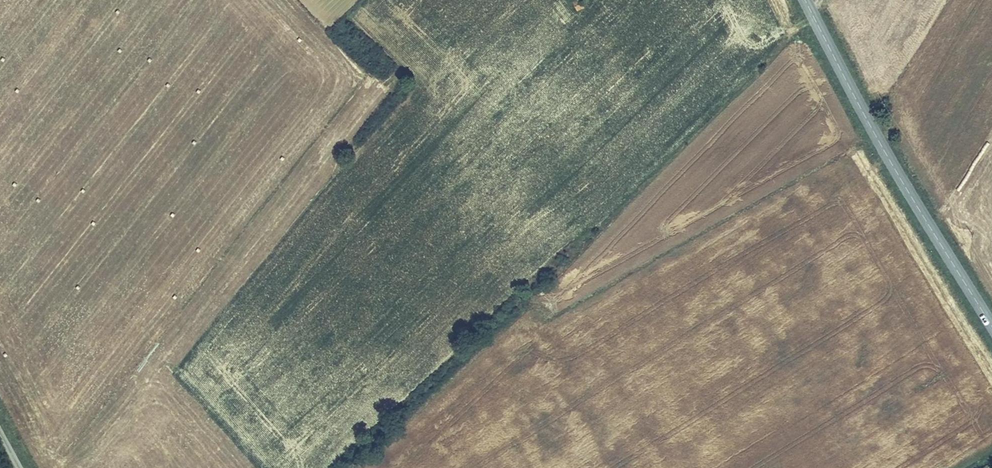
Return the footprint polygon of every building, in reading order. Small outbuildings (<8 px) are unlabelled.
[(584,8),(580,0),(574,0),(571,1),(576,11),(584,8)]
